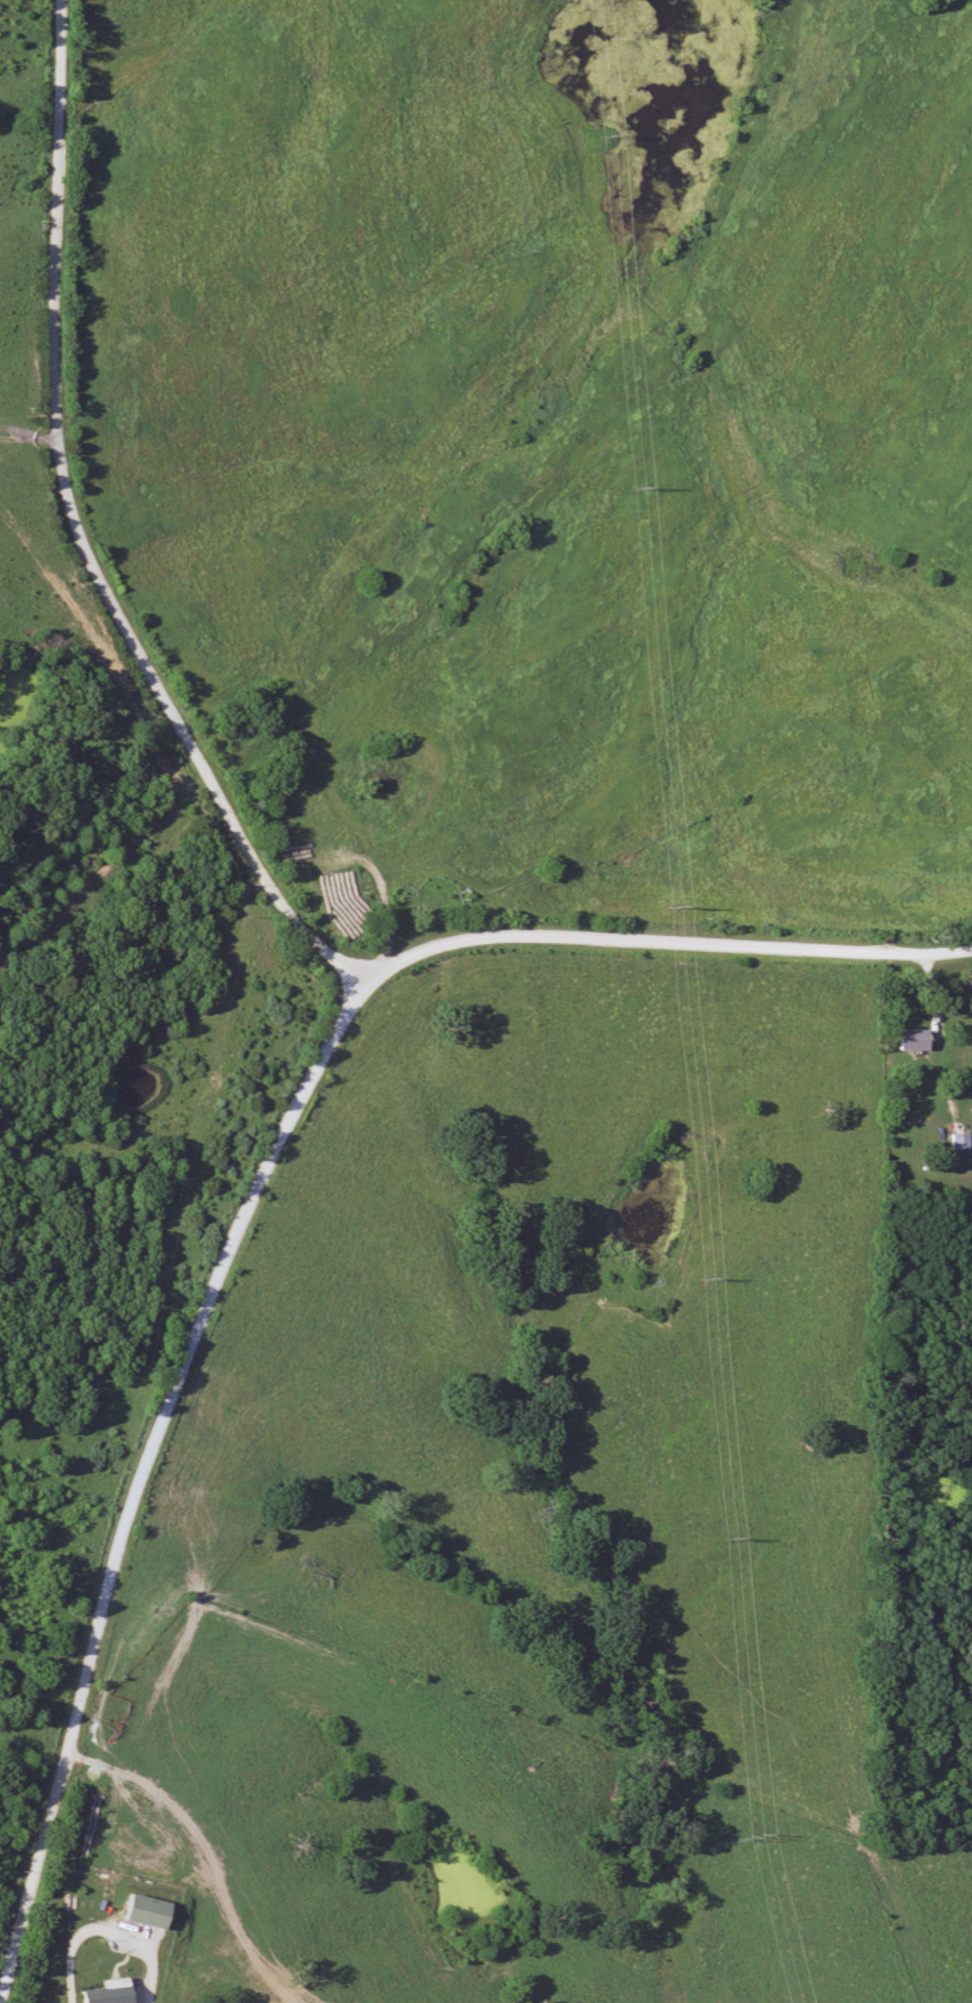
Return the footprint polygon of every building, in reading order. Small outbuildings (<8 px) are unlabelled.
[(930,1050),(930,1030),(900,1030),(900,1050),(930,1050)] [(952,1133),(952,1150),(971,1150),(971,1133),(952,1133)] [(174,1904),(132,1894),(126,1921),(168,1930),(174,1904)] [(133,1986),(83,1990),(84,2002),(134,2002),(133,1986)]
